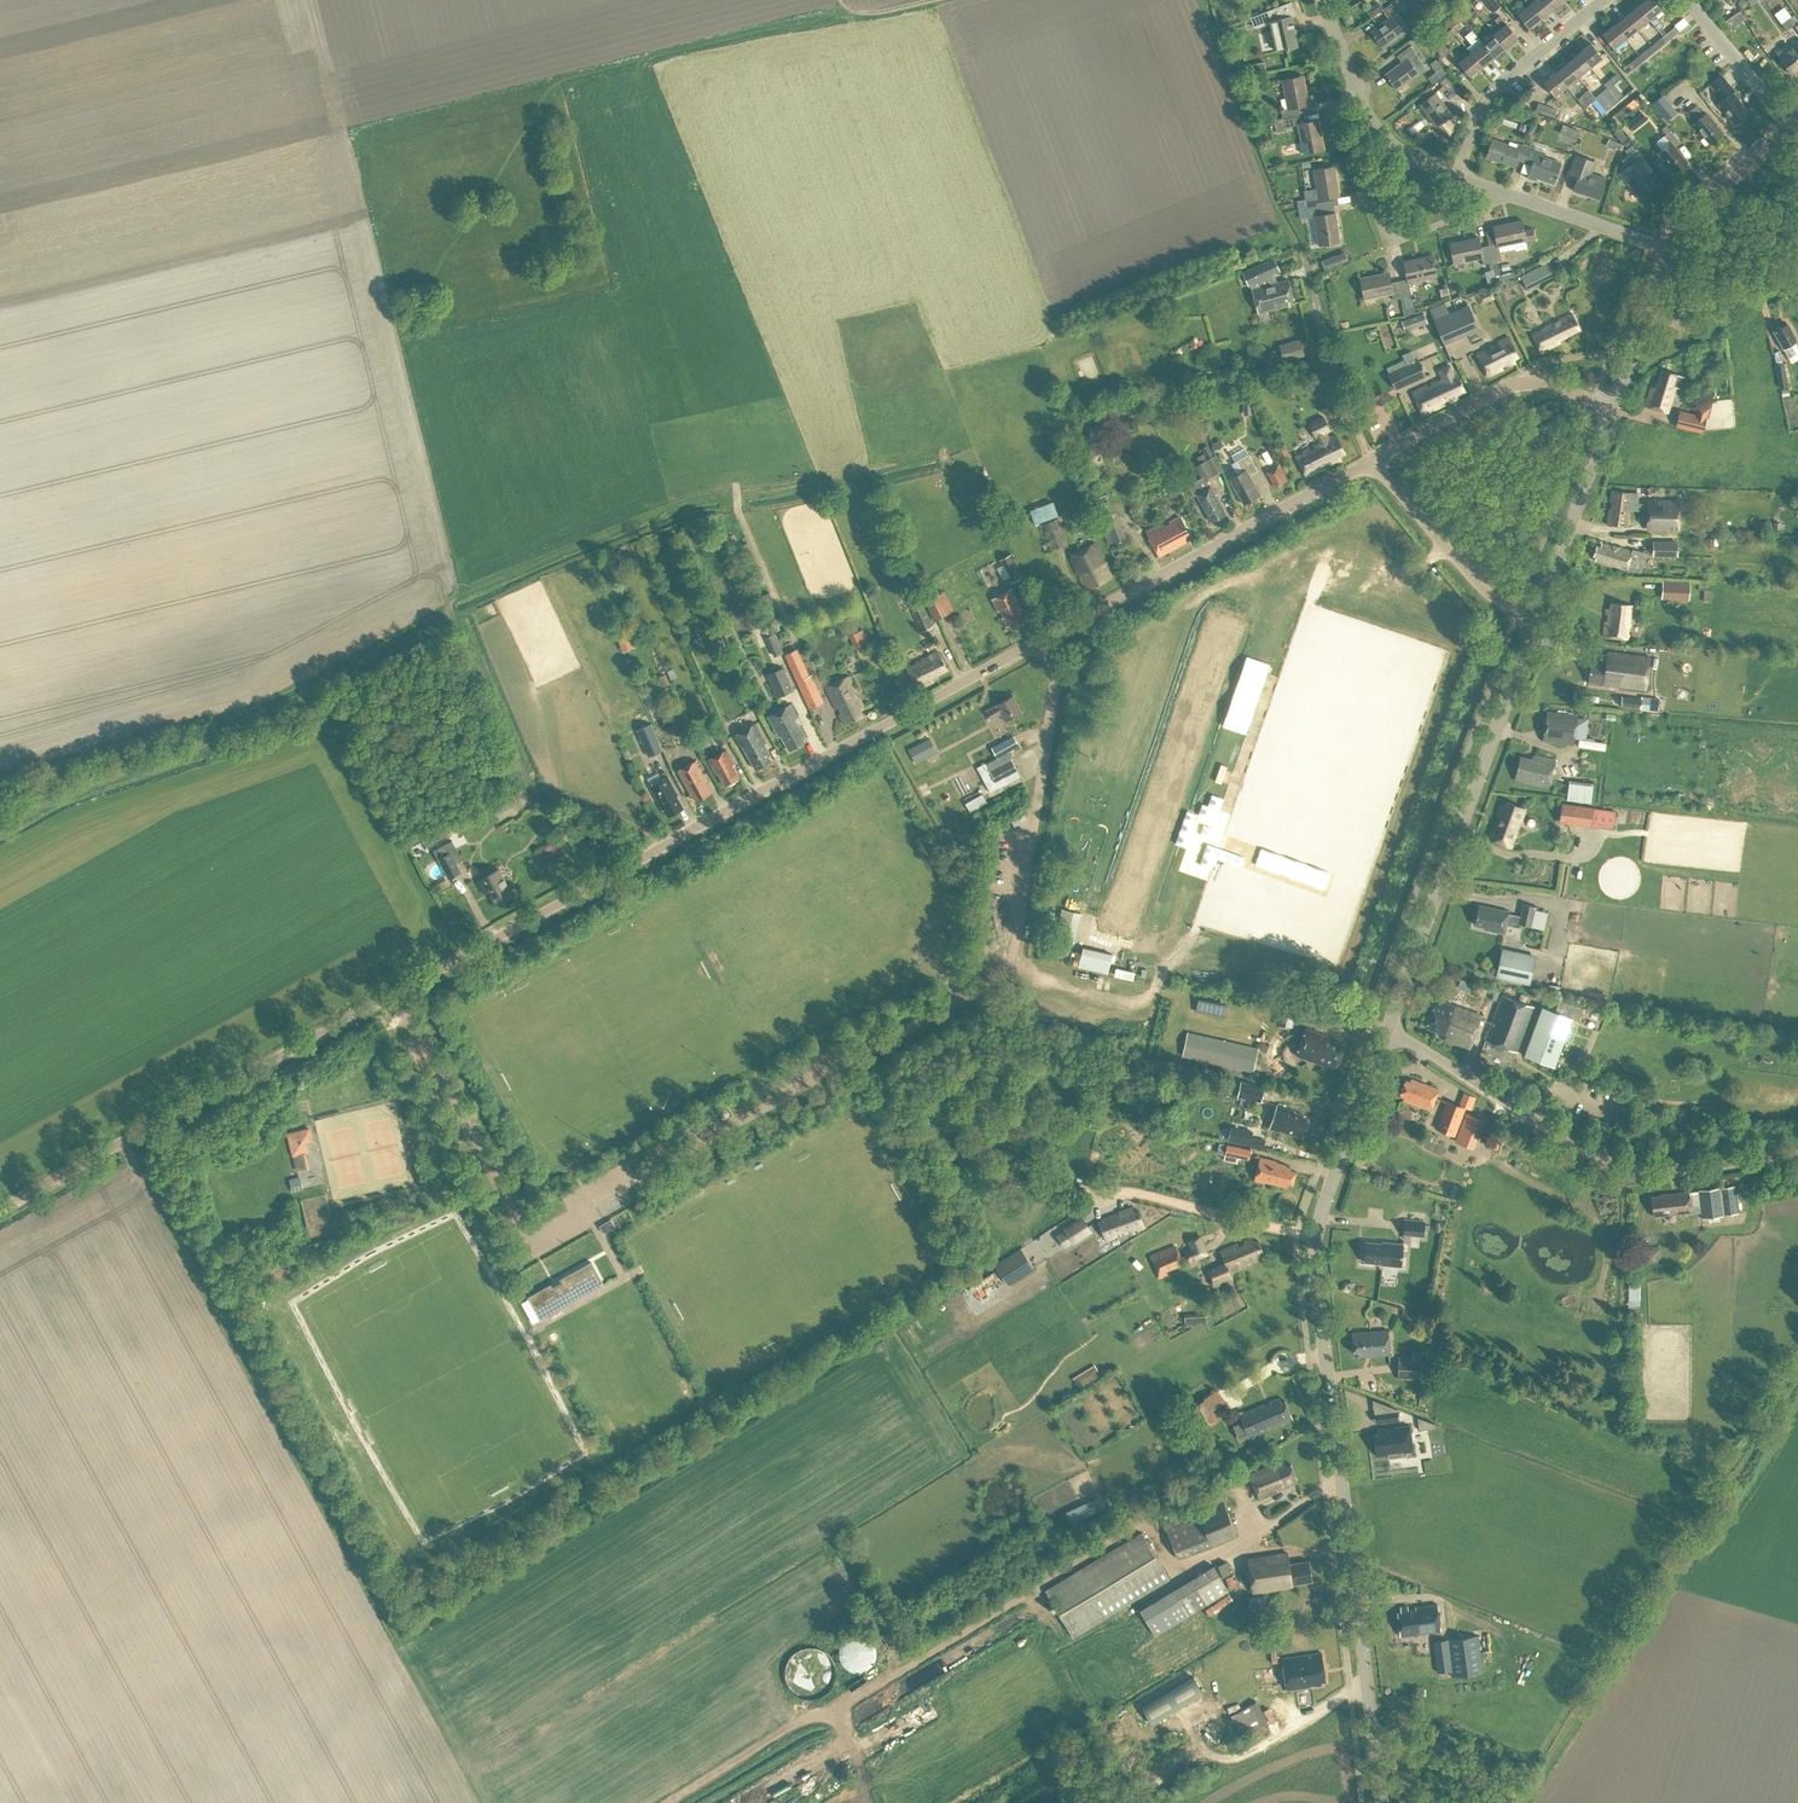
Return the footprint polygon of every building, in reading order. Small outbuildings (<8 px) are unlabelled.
[(1373,15),(1384,7),(1380,0),(1368,7),(1373,15)] [(1371,31),(1382,47),(1404,31),(1409,28),(1397,12),(1403,8),(1411,3),(1414,0),(1397,0),(1396,0),(1398,2),(1384,12),(1389,18),(1371,31)] [(1493,13),(1499,7),(1494,0),(1482,0),(1493,13)] [(1530,4),(1541,18),(1542,18),(1544,18),(1547,15),(1547,13),(1553,9),(1546,0),(1535,0),(1530,4)] [(1553,9),(1564,0),(1546,0),(1553,9)] [(1638,5),(1649,19),(1650,19),(1658,30),(1663,26),(1654,15),(1662,10),(1654,0),(1644,0),(1638,5)] [(1294,10),(1291,2),(1252,17),(1255,25),(1271,21),(1277,51),(1298,46),(1291,16),(1290,12),(1294,10)] [(1541,18),(1530,4),(1518,14),(1529,28),(1541,18)] [(1638,5),(1626,15),(1638,29),(1649,19),(1638,5)] [(1462,20),(1467,25),(1479,15),(1475,9),(1462,20)] [(1738,12),(1725,20),(1730,28),(1731,28),(1743,20),(1745,19),(1741,13),(1740,11),(1738,12)] [(1463,19),(1458,13),(1447,23),(1452,28),(1463,19)] [(1626,38),(1638,29),(1626,15),(1614,24),(1626,38)] [(1797,21),(1794,15),(1781,24),(1786,30),(1795,24),(1795,23),(1797,21)] [(1494,33),(1506,47),(1518,37),(1506,23),(1494,33)] [(1626,38),(1614,24),(1602,34),(1614,48),(1626,38)] [(1663,37),(1667,42),(1679,32),(1675,27),(1663,37)] [(1455,34),(1451,29),(1438,39),(1442,44),(1443,43),(1455,34)] [(1471,52),(1482,66),(1494,57),(1482,43),(1472,30),(1464,36),(1471,44),(1467,48),(1471,52)] [(1494,33),(1482,43),(1494,57),(1506,47),(1494,33)] [(1652,46),(1656,51),(1667,42),(1663,37),(1652,46)] [(1450,52),(1443,43),(1442,44),(1438,39),(1434,42),(1441,59),(1447,69),(1452,65),(1445,56),(1450,52)] [(1789,46),(1787,44),(1776,52),(1777,53),(1776,54),(1792,74),(1797,69),(1797,40),(1789,46)] [(1579,53),(1590,67),(1602,57),(1591,43),(1579,53)] [(1414,53),(1415,52),(1411,46),(1397,56),(1402,62),(1385,74),(1397,90),(1419,74),(1426,68),(1414,53)] [(1640,55),(1644,60),(1656,51),(1652,46),(1640,55)] [(1482,66),(1471,52),(1458,62),(1470,76),(1482,66)] [(1579,53),(1567,62),(1578,77),(1590,67),(1579,53)] [(1644,60),(1640,55),(1626,66),(1631,71),(1644,60)] [(1250,65),(1252,72),(1266,69),(1264,62),(1250,65)] [(1567,62),(1555,72),(1567,86),(1571,91),(1577,87),(1572,82),(1578,77),(1567,62)] [(1442,67),(1436,72),(1440,78),(1446,73),(1442,67)] [(1567,86),(1555,72),(1543,82),(1554,96),(1567,86)] [(1735,90),(1723,74),(1711,84),(1723,99),(1718,103),(1734,124),(1736,122),(1739,125),(1745,119),(1743,117),(1748,113),(1738,101),(1739,100),(1732,92),(1735,90)] [(1604,84),(1608,89),(1620,80),(1615,75),(1604,84)] [(1288,107),(1281,109),(1283,118),(1299,115),(1298,107),(1309,105),(1303,76),(1282,80),(1288,107)] [(1449,80),(1443,86),(1444,87),(1453,96),(1459,91),(1449,80)] [(1617,89),(1612,93),(1617,100),(1623,95),(1617,89)] [(1439,90),(1423,102),(1419,104),(1428,115),(1422,120),(1430,130),(1451,115),(1440,99),(1443,96),(1439,90)] [(1594,97),(1596,99),(1606,111),(1613,105),(1601,92),(1594,97)] [(1581,103),(1585,108),(1592,102),(1596,99),(1594,97),(1592,94),(1581,103)] [(1662,96),(1651,105),(1666,122),(1676,113),(1662,96)] [(1596,99),(1592,102),(1602,114),(1606,111),(1596,99)] [(1538,103),(1535,111),(1554,117),(1556,109),(1538,103)] [(1626,104),(1615,113),(1619,119),(1631,109),(1626,104)] [(1704,115),(1696,105),(1688,112),(1695,121),(1693,123),(1709,144),(1723,133),(1706,113),(1704,115)] [(1283,118),(1274,120),(1277,132),(1286,130),(1286,127),(1298,125),(1304,153),(1324,148),(1318,120),(1301,123),(1299,115),(1283,118)] [(1632,119),(1628,122),(1634,130),(1638,126),(1632,119)] [(1518,129),(1526,132),(1529,124),(1521,121),(1518,129)] [(1666,125),(1661,129),(1666,134),(1671,130),(1666,125)] [(1456,131),(1453,127),(1447,131),(1450,135),(1456,131)] [(1572,128),(1568,137),(1576,140),(1579,131),(1572,128)] [(1622,143),(1627,138),(1618,128),(1613,132),(1622,143)] [(1680,142),(1671,130),(1666,134),(1663,136),(1669,144),(1658,153),(1674,173),(1687,162),(1675,147),(1680,142)] [(1516,159),(1524,162),(1529,147),(1518,143),(1517,147),(1492,139),(1486,157),(1495,160),(1495,159),(1513,165),(1516,159)] [(1629,154),(1636,149),(1632,144),(1626,150),(1629,154)] [(1529,147),(1524,162),(1532,164),(1527,178),(1536,181),(1537,177),(1554,183),(1561,163),(1544,157),(1546,153),(1529,147)] [(1636,149),(1629,154),(1622,160),(1627,167),(1620,173),(1641,199),(1657,186),(1639,164),(1645,159),(1636,149)] [(1595,161),(1576,155),(1568,177),(1577,179),(1573,190),(1598,199),(1606,178),(1591,173),(1595,161)] [(1305,199),(1306,209),(1323,206),(1322,198),(1339,195),(1334,166),(1314,169),(1317,188),(1305,190),(1307,199),(1305,199)] [(1304,201),(1298,202),(1297,202),(1299,210),(1301,210),(1305,209),(1304,201)] [(1323,206),(1306,209),(1308,218),(1315,217),(1319,245),(1340,242),(1335,213),(1325,214),(1323,206)] [(1502,260),(1500,253),(1499,246),(1525,240),(1526,242),(1535,240),(1532,228),(1524,230),(1522,220),(1493,226),(1497,244),(1489,245),(1492,262),(1502,260)] [(1492,262),(1489,245),(1481,247),(1478,237),(1450,243),(1454,263),(1482,258),(1483,264),(1492,262)] [(1337,255),(1321,261),(1324,269),(1340,263),(1337,255)] [(1399,281),(1403,298),(1412,295),(1409,281),(1436,276),(1432,255),(1403,261),(1407,279),(1399,281)] [(1288,279),(1276,282),(1274,272),(1279,270),(1274,259),(1244,273),(1249,284),(1257,314),(1290,305),(1289,301),(1294,300),(1288,279)] [(1520,275),(1527,289),(1553,276),(1546,262),(1520,275)] [(1403,298),(1399,281),(1391,283),(1389,272),(1360,278),(1364,299),(1392,293),(1393,300),(1403,298)] [(1403,299),(1405,307),(1414,305),(1413,298),(1403,299)] [(1429,308),(1433,319),(1449,313),(1444,302),(1429,308)] [(1468,305),(1434,320),(1444,344),(1479,329),(1468,305)] [(1416,326),(1428,322),(1424,313),(1413,317),(1416,326)] [(1558,339),(1580,329),(1572,313),(1545,326),(1546,327),(1532,334),(1541,352),(1560,342),(1558,339)] [(1787,323),(1774,331),(1779,340),(1778,340),(1783,349),(1783,348),(1789,358),(1797,352),(1797,347),(1795,342),(1797,341),(1787,323)] [(1518,356),(1509,336),(1499,341),(1499,343),(1477,354),(1488,376),(1502,369),(1501,365),(1507,362),(1508,366),(1515,362),(1513,358),(1518,356)] [(1300,339),(1279,345),(1282,356),(1284,361),(1305,355),(1300,339)] [(1419,359),(1388,373),(1395,389),(1426,375),(1419,359)] [(1775,364),(1779,387),(1787,386),(1784,368),(1787,368),(1786,362),(1775,364)] [(1457,373),(1454,374),(1450,365),(1438,371),(1442,379),(1439,381),(1438,380),(1412,392),(1423,414),(1444,404),(1443,400),(1449,398),(1451,401),(1458,398),(1456,394),(1465,390),(1457,373)] [(1683,376),(1661,368),(1655,386),(1651,385),(1645,404),(1667,412),(1675,386),(1679,387),(1683,376)] [(1130,381),(1114,385),(1116,394),(1132,390),(1130,381)] [(1318,393),(1321,402),(1330,398),(1327,389),(1318,393)] [(1243,404),(1244,415),(1252,415),(1251,404),(1243,404)] [(1676,426),(1702,433),(1709,407),(1697,404),(1695,414),(1680,410),(1676,426)] [(1331,429),(1324,416),(1310,423),(1316,436),(1318,436),(1321,442),(1303,450),(1305,453),(1300,455),(1299,453),(1296,455),(1307,476),(1324,468),(1322,463),(1329,460),(1331,464),(1341,460),(1339,454),(1345,451),(1337,434),(1329,437),(1326,431),(1331,429)] [(1275,449),(1281,462),(1291,457),(1285,444),(1275,449)] [(1208,445),(1201,449),(1206,458),(1213,454),(1208,445)] [(1258,470),(1249,455),(1236,462),(1242,472),(1230,478),(1244,504),(1261,494),(1250,475),(1258,470)] [(1227,514),(1211,485),(1209,486),(1206,480),(1217,474),(1209,459),(1198,464),(1205,476),(1189,484),(1195,494),(1196,493),(1211,522),(1227,514)] [(1265,470),(1275,487),(1288,480),(1279,462),(1265,470)] [(1167,489),(1171,499),(1181,495),(1177,485),(1167,489)] [(1636,492),(1610,489),(1608,500),(1612,500),(1611,508),(1608,507),(1606,523),(1629,526),(1631,511),(1628,511),(1630,502),(1635,503),(1636,492)] [(1679,529),(1680,500),(1648,498),(1647,528),(1679,529)] [(1030,510),(1035,524),(1058,515),(1053,501),(1030,510)] [(1083,508),(1073,512),(1077,521),(1087,517),(1083,508)] [(1102,516),(1114,545),(1127,539),(1116,511),(1114,512),(1102,516)] [(1145,528),(1147,533),(1158,554),(1183,542),(1181,538),(1187,535),(1178,517),(1157,528),(1155,523),(1145,528)] [(1057,518),(1055,519),(1039,524),(1049,550),(1067,544),(1057,518)] [(1653,541),(1652,554),(1677,555),(1677,542),(1653,541)] [(1627,570),(1633,550),(1620,547),(1619,550),(1611,548),(1612,545),(1603,542),(1601,546),(1597,545),(1594,556),(1596,556),(1595,560),(1627,570)] [(1111,578),(1094,543),(1071,554),(1072,556),(1070,556),(1087,590),(1111,578)] [(999,560),(1011,583),(1025,576),(1013,553),(999,560)] [(1662,580),(1661,597),(1688,598),(1690,582),(1662,580)] [(1012,629),(1018,625),(1029,619),(1012,587),(992,598),(999,610),(1000,609),(1003,615),(1002,616),(1007,625),(1009,624),(1012,629)] [(918,591),(907,595),(915,612),(913,612),(922,631),(933,626),(918,591)] [(934,620),(947,614),(937,595),(924,601),(934,620)] [(1632,604),(1611,601),(1610,608),(1607,608),(1606,612),(1609,613),(1608,621),(1605,620),(1603,635),(1628,638),(1632,604)] [(850,632),(856,646),(870,640),(865,626),(850,632)] [(634,642),(629,630),(616,636),(621,647),(634,642)] [(720,652),(728,649),(720,632),(713,635),(720,652)] [(702,635),(687,641),(691,651),(706,645),(702,635)] [(871,640),(875,649),(883,645),(879,636),(871,640)] [(778,640),(769,644),(772,651),(781,647),(778,640)] [(925,644),(928,651),(936,647),(933,640),(925,644)] [(797,649),(784,654),(790,666),(802,661),(797,649)] [(931,677),(947,668),(937,649),(906,667),(917,688),(933,680),(931,677)] [(1650,656),(1608,650),(1607,661),(1596,659),(1596,662),(1590,661),(1588,681),(1645,689),(1650,656)] [(766,673),(776,698),(795,690),(784,665),(766,673)] [(674,667),(667,670),(671,680),(678,677),(674,667)] [(809,676),(797,682),(810,709),(824,703),(821,694),(818,696),(809,676)] [(863,708),(848,676),(827,686),(845,725),(864,716),(861,709),(863,708)] [(651,689),(645,691),(650,705),(656,703),(651,689)] [(1023,711),(1013,694),(986,709),(991,718),(1002,712),(1006,720),(1023,711)] [(1641,698),(1621,695),(1620,706),(1640,708),(1639,709),(1657,711),(1659,698),(1641,696),(1641,698)] [(798,716),(791,703),(769,716),(780,734),(781,734),(789,748),(804,740),(803,737),(806,735),(796,717),(798,716)] [(1574,743),(1575,739),(1585,740),(1588,718),(1577,716),(1578,714),(1547,710),(1543,739),(1574,743)] [(682,712),(669,717),(677,735),(689,731),(682,712)] [(652,722),(637,729),(648,756),(663,750),(652,722)] [(766,741),(756,722),(735,734),(742,747),(743,746),(755,767),(770,759),(768,757),(771,755),(764,742),(766,741)] [(722,726),(713,731),(720,744),(730,740),(722,726)] [(998,755),(1019,743),(1014,734),(993,746),(998,755)] [(909,749),(916,763),(937,752),(930,738),(909,749)] [(725,784),(739,776),(730,760),(732,759),(726,749),(709,759),(717,772),(718,771),(725,784)] [(1008,752),(986,763),(990,771),(995,782),(1017,770),(1012,760),(1008,752)] [(1533,759),(1523,756),(1520,756),(1514,778),(1548,787),(1556,760),(1535,755),(1533,759)] [(695,799),(711,790),(704,779),(705,779),(694,761),(676,771),(689,793),(691,792),(695,799)] [(679,795),(667,776),(649,786),(662,809),(664,808),(668,815),(684,806),(678,795),(679,795)] [(1593,782),(1569,779),(1566,799),(1591,802),(1593,782)] [(983,794),(965,803),(970,811),(987,802),(983,794)] [(512,795),(491,806),(496,815),(517,804),(512,795)] [(1524,808),(1506,802),(1505,807),(1502,805),(1498,815),(1501,816),(1499,823),(1495,822),(1490,835),(1492,835),(1490,839),(1509,846),(1524,808)] [(1561,802),(1558,821),(1612,829),(1615,811),(1592,808),(1592,806),(1561,802)] [(542,807),(541,812),(552,816),(554,811),(542,807)] [(447,843),(434,850),(438,857),(438,858),(448,877),(461,870),(451,852),(451,851),(447,843)] [(513,894),(498,867),(477,879),(484,892),(489,890),(496,904),(513,894)] [(1547,912),(1536,909),(1537,907),(1523,904),(1520,915),(1509,913),(1509,911),(1479,904),(1474,924),(1484,926),(1484,928),(1504,933),(1507,920),(1544,928),(1547,912)] [(1055,938),(1074,942),(1081,913),(1062,909),(1055,938)] [(1083,947),(1078,967),(1107,973),(1112,953),(1083,947)] [(1501,949),(1495,977),(1529,984),(1535,956),(1501,949)] [(1117,968),(1115,976),(1134,981),(1136,972),(1117,968)] [(1534,1006),(1503,994),(1485,1040),(1517,1051),(1534,1006)] [(1196,1012),(1212,1015),(1224,1018),(1226,1004),(1199,998),(1196,1012)] [(1482,1017),(1437,999),(1426,1027),(1445,1034),(1443,1038),(1470,1048),(1482,1017)] [(1559,999),(1555,1011),(1541,1006),(1523,1054),(1554,1066),(1572,1017),(1579,1020),(1583,1008),(1559,999)] [(1278,1007),(1277,1022),(1294,1023),(1295,1009),(1278,1007)] [(1328,1036),(1307,1028),(1297,1055),(1332,1068),(1333,1064),(1338,1066),(1346,1045),(1327,1038),(1328,1036)] [(1190,1031),(1185,1055),(1212,1061),(1253,1070),(1258,1046),(1212,1036),(1190,1031)] [(1439,1088),(1411,1077),(1410,1081),(1406,1079),(1400,1095),(1404,1096),(1403,1098),(1431,1109),(1439,1088)] [(1235,1091),(1238,1083),(1226,1080),(1224,1088),(1235,1091)] [(1239,1081),(1235,1097),(1261,1102),(1264,1086),(1239,1081)] [(1446,1100),(1435,1129),(1454,1136),(1465,1108),(1446,1100)] [(1296,1110),(1292,1109),(1285,1107),(1279,1105),(1271,1127),(1280,1130),(1281,1128),(1304,1136),(1306,1133),(1309,1134),(1313,1122),(1309,1121),(1309,1120),(1304,1118),(1302,1115),(1295,1113),(1296,1110)] [(1466,1146),(1474,1149),(1485,1120),(1466,1113),(1456,1137),(1468,1141),(1466,1146)] [(1231,1126),(1228,1141),(1250,1146),(1250,1143),(1253,1131),(1245,1129),(1235,1126),(1231,1126)] [(306,1141),(312,1139),(310,1128),(288,1134),(294,1155),(308,1151),(306,1141)] [(1219,1143),(1217,1153),(1225,1155),(1227,1145),(1219,1143)] [(1236,1162),(1238,1157),(1249,1160),(1251,1151),(1228,1146),(1224,1160),(1236,1162)] [(1284,1164),(1278,1162),(1261,1158),(1256,1181),(1266,1183),(1287,1187),(1288,1183),(1293,1184),(1296,1170),(1286,1167),(1284,1164)] [(299,1177),(290,1179),(293,1191),(302,1188),(299,1177)] [(1735,1185),(1698,1189),(1701,1217),(1707,1217),(1708,1224),(1721,1223),(1720,1215),(1724,1215),(1738,1213),(1737,1202),(1735,1185)] [(1690,1213),(1688,1191),(1675,1193),(1675,1195),(1669,1196),(1668,1194),(1660,1195),(1660,1197),(1651,1198),(1653,1217),(1690,1213)] [(1133,1213),(1131,1208),(1119,1212),(1120,1214),(1117,1215),(1117,1214),(1103,1219),(1103,1220),(1099,1221),(1106,1239),(1143,1226),(1138,1211),(1133,1213)] [(1064,1229),(1056,1234),(1064,1248),(1073,1242),(1074,1243),(1092,1231),(1082,1217),(1064,1229)] [(611,1219),(599,1225),(604,1232),(615,1226),(611,1219)] [(1403,1235),(1423,1236),(1425,1221),(1404,1219),(1403,1235)] [(1183,1240),(1196,1234),(1193,1228),(1180,1234),(1183,1240)] [(1190,1249),(1183,1252),(1187,1263),(1208,1254),(1204,1244),(1200,1234),(1195,1236),(1186,1240),(1190,1249)] [(1233,1280),(1229,1270),(1264,1257),(1258,1241),(1255,1242),(1253,1238),(1246,1241),(1248,1246),(1239,1249),(1237,1245),(1220,1251),(1224,1262),(1213,1266),(1216,1274),(1209,1277),(1213,1288),(1221,1285),(1220,1282),(1229,1279),(1230,1281),(1233,1280)] [(1382,1244),(1365,1242),(1363,1262),(1380,1263),(1380,1265),(1401,1267),(1403,1244),(1382,1242),(1382,1244)] [(1151,1256),(1150,1257),(1152,1262),(1153,1261),(1157,1271),(1156,1271),(1158,1277),(1159,1277),(1168,1274),(1167,1270),(1181,1265),(1174,1247),(1151,1256)] [(1015,1253),(997,1265),(1004,1276),(1022,1264),(1028,1260),(1021,1249),(1015,1253)] [(528,1296),(541,1318),(604,1283),(592,1261),(528,1296)] [(1629,1281),(1629,1304),(1641,1304),(1641,1281),(1629,1281)] [(1206,1313),(1185,1314),(1185,1318),(1185,1322),(1185,1324),(1185,1326),(1192,1326),(1191,1324),(1191,1322),(1206,1322),(1206,1315),(1206,1313)] [(1390,1354),(1388,1330),(1352,1332),(1353,1353),(1357,1352),(1357,1357),(1390,1354)] [(1397,1378),(1423,1378),(1423,1357),(1396,1357),(1397,1378)] [(1098,1376),(1096,1371),(1098,1370),(1095,1364),(1072,1378),(1074,1381),(1075,1380),(1076,1381),(1074,1382),(1078,1388),(1098,1376)] [(1205,1400),(1200,1403),(1189,1409),(1201,1429),(1218,1419),(1213,1410),(1225,1403),(1217,1389),(1203,1397),(1205,1400)] [(1281,1401),(1279,1397),(1269,1401),(1271,1404),(1264,1407),(1263,1405),(1240,1414),(1250,1436),(1293,1418),(1285,1399),(1281,1401)] [(1397,1409),(1383,1404),(1386,1422),(1399,1420),(1398,1410),(1397,1409)] [(1435,1424),(1417,1417),(1417,1418),(1419,1429),(1436,1427),(1435,1425),(1435,1424)] [(1377,1433),(1374,1434),(1374,1435),(1376,1455),(1388,1454),(1388,1458),(1402,1456),(1402,1452),(1411,1451),(1412,1451),(1409,1425),(1393,1427),(1393,1429),(1392,1429),(1386,1430),(1386,1428),(1377,1429),(1378,1431),(1378,1433),(1377,1433)] [(1287,1464),(1285,1459),(1250,1473),(1260,1497),(1279,1490),(1278,1486),(1285,1483),(1286,1487),(1299,1482),(1291,1463),(1287,1464)] [(1218,1486),(1199,1494),(1203,1504),(1222,1497),(1218,1486)] [(1102,1498),(1067,1514),(1071,1523),(1106,1507),(1102,1498)] [(1224,1502),(1165,1526),(1178,1559),(1237,1535),(1224,1502)] [(1046,1591),(1012,1609),(1038,1658),(1170,1579),(1162,1567),(1143,1532),(1073,1574),(1046,1591)] [(1290,1563),(1288,1553),(1248,1559),(1253,1592),(1293,1586),(1293,1583),(1312,1580),(1309,1560),(1290,1563)] [(1226,1561),(1218,1565),(1223,1577),(1231,1574),(1226,1561)] [(1228,1591),(1221,1578),(1213,1565),(1193,1578),(1172,1590),(1140,1609),(1155,1634),(1187,1615),(1203,1606),(1228,1591)] [(1233,1575),(1226,1577),(1229,1589),(1236,1587),(1233,1575)] [(1228,1593),(1211,1605),(1216,1612),(1233,1600),(1228,1593)] [(1270,1601),(1248,1604),(1249,1613),(1271,1609),(1270,1601)] [(1440,1630),(1437,1604),(1414,1607),(1414,1609),(1407,1610),(1407,1605),(1399,1606),(1400,1612),(1397,1612),(1400,1635),(1440,1630)] [(1273,1642),(1289,1628),(1281,1618),(1264,1631),(1273,1642)] [(841,1662),(846,1668),(853,1671),(860,1672),(867,1670),(873,1665),(876,1658),(876,1651),(874,1644),(869,1638),(863,1635),(855,1634),(848,1637),(843,1642),(839,1648),(839,1656),(841,1662)] [(1451,1676),(1482,1673),(1478,1635),(1433,1641),(1437,1671),(1451,1670),(1451,1676)] [(1320,1683),(1325,1682),(1320,1654),(1280,1661),(1286,1692),(1321,1686),(1320,1683)] [(1181,1706),(1203,1693),(1193,1676),(1171,1689),(1142,1707),(1152,1724),(1181,1706)] [(1257,1701),(1237,1712),(1247,1730),(1248,1732),(1268,1720),(1257,1701)]
